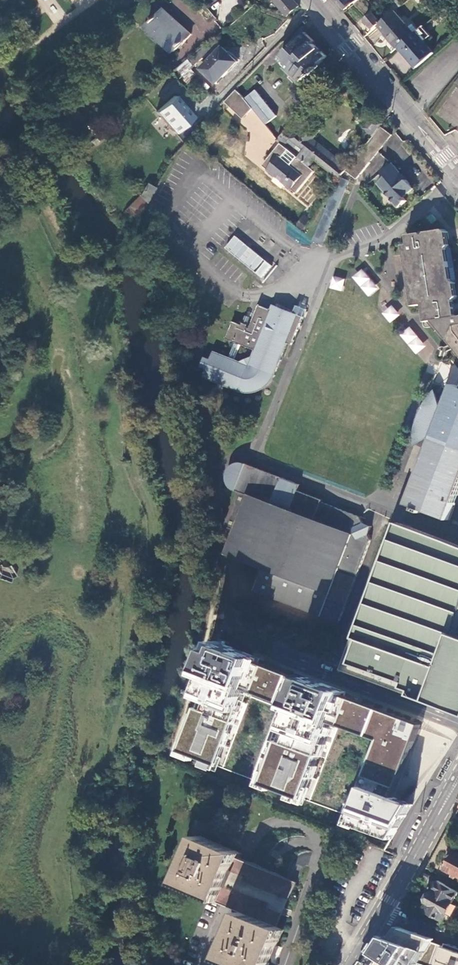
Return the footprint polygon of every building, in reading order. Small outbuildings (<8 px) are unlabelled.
[(299,6),(294,0),(272,0),(285,16),(286,16),(287,17),(299,6)] [(344,11),(353,4),(354,6),(361,0),(334,0),(344,11)] [(397,14),(405,7),(401,1),(390,9),(395,16),(397,14)] [(147,27),(176,53),(192,35),(164,9),(147,27)] [(367,22),(375,32),(379,28),(386,22),(382,17),(384,15),(380,10),(374,14),(374,15),(367,22)] [(457,34),(457,22),(445,12),(440,17),(457,34)] [(386,36),(399,51),(401,49),(420,34),(415,27),(411,31),(397,14),(395,16),(386,22),(379,28),(386,36)] [(420,34),(401,49),(419,70),(436,55),(426,44),(433,38),(425,29),(420,34)] [(287,70),(302,84),(328,57),(313,43),(315,41),(306,33),(281,59),(290,67),(287,70)] [(214,40),(189,61),(195,67),(209,53),(214,57),(202,69),(217,84),(238,62),(223,47),(222,48),(214,40)] [(351,83),(338,71),(330,81),(343,92),(351,83)] [(225,102),(244,119),(253,109),(246,100),(242,96),(237,90),(225,102)] [(253,109),(267,126),(278,116),(257,91),(246,100),(253,109)] [(157,113),(175,134),(193,119),(175,98),(157,113)] [(383,128),(385,126),(384,125),(376,117),(365,129),(374,138),(383,128)] [(314,139),(320,132),(309,123),(299,135),(297,133),(291,141),(284,135),(279,141),(281,143),(310,167),(316,159),(339,179),(345,171),(348,167),(314,139)] [(374,138),(348,167),(345,171),(355,179),(393,137),(383,128),(374,138)] [(281,143),(266,162),(271,165),(267,169),(296,193),(315,171),(310,167),(281,143)] [(379,185),(399,210),(408,202),(405,198),(415,190),(394,164),(383,173),(387,178),(379,185)] [(148,185),(140,197),(147,201),(154,189),(148,185)] [(147,201),(140,197),(140,198),(138,197),(125,214),(136,220),(147,201)] [(285,233),(297,239),(301,230),(289,225),(285,233)] [(457,319),(457,313),(455,304),(455,301),(456,301),(457,296),(456,282),(457,279),(453,248),(450,246),(448,232),(444,230),(426,233),(425,232),(423,233),(409,236),(410,245),(406,246),(411,281),(415,306),(425,305),(428,322),(431,321),(432,328),(457,361),(457,319)] [(237,237),(227,249),(263,279),(273,267),(237,237)] [(362,268),(351,277),(368,297),(379,288),(362,268)] [(332,275),(329,288),(341,291),(344,279),(332,275)] [(294,315),(273,306),(271,312),(260,308),(250,331),(247,329),(248,327),(243,325),(242,327),(234,324),(227,341),(236,344),(240,346),(255,352),(255,354),(253,359),(252,358),(250,362),(248,362),(241,363),(240,365),(234,362),(229,360),(214,354),(210,362),(208,361),(205,363),(204,367),(205,370),(207,371),(204,378),(219,385),(224,387),(239,392),(239,391),(243,392),(247,392),(254,391),(262,387),(266,384),(274,376),(287,344),(292,346),(303,318),(294,315)] [(384,314),(391,323),(401,316),(393,306),(384,314)] [(298,307),(294,315),(303,318),(306,311),(298,307)] [(243,325),(248,327),(251,319),(245,317),(242,324),(243,325)] [(426,347),(411,328),(401,335),(416,355),(426,347)] [(236,344),(229,360),(234,362),(240,346),(236,344)] [(441,362),(435,382),(445,384),(450,364),(441,362)] [(455,386),(446,411),(443,417),(434,440),(408,506),(416,510),(415,512),(423,515),(424,513),(448,523),(457,498),(457,388),(455,386)] [(441,410),(443,405),(435,389),(426,409),(424,412),(423,413),(419,424),(420,425),(417,434),(417,445),(430,438),(434,440),(443,417),(441,410)] [(263,568),(254,591),(338,624),(370,540),(368,535),(371,527),(363,524),(360,518),(321,503),(322,500),(297,491),(296,495),(288,492),(292,483),(245,466),(241,465),(238,466),(235,467),(232,469),(230,471),(228,475),(228,478),(228,481),(229,484),(231,487),(233,490),(238,492),(225,527),(235,530),(226,554),(263,568)] [(299,486),(292,483),(288,492),(296,495),(297,491),(299,486)] [(338,665),(457,713),(457,547),(396,524),(390,540),(338,665)] [(1,573),(0,577),(0,579),(12,582),(13,578),(18,576),(11,564),(6,566),(4,566),(1,564),(0,565),(0,572),(1,573)] [(340,816),(348,819),(347,823),(392,841),(413,806),(394,799),(423,726),(345,696),(346,694),(307,679),(306,681),(266,666),(267,663),(218,645),(213,657),(215,658),(210,674),(212,674),(204,695),(211,697),(205,712),(198,710),(181,755),(222,770),(251,697),(277,707),(249,781),(308,803),(338,724),(371,737),(340,816)] [(238,964),(267,964),(284,927),(277,924),(298,880),(241,854),(242,850),(202,833),(180,880),(243,909),(221,957),(238,964)] [(454,851),(444,869),(457,877),(457,853),(454,851)] [(439,881),(426,903),(429,905),(426,911),(443,922),(448,913),(453,904),(457,894),(457,893),(439,881)] [(453,904),(448,913),(453,916),(457,908),(457,907),(453,904)] [(418,963),(422,964),(457,964),(457,948),(447,945),(432,939),(394,927),(367,964),(416,964),(418,963)]
